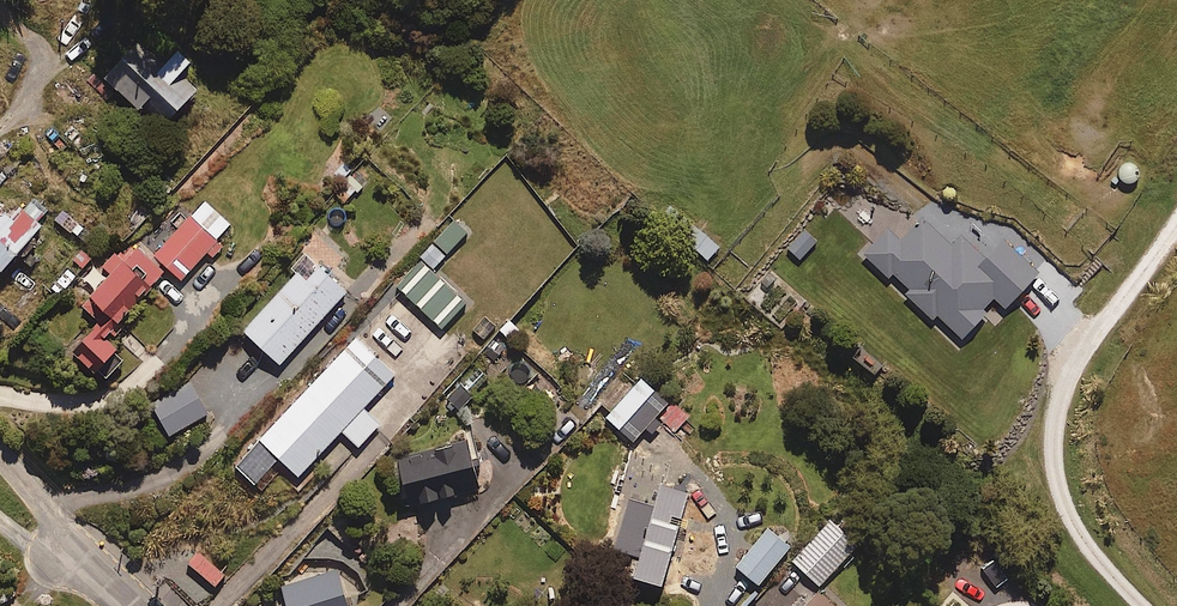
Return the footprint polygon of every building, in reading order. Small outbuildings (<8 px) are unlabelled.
[(169,67),(142,43),(109,81),(167,132),(201,94),(183,78),(195,65),(181,53),(169,67)] [(234,228),(206,202),(155,255),(183,281),(234,228)] [(14,217),(0,206),(0,269),(6,274),(44,228),(40,224),(47,215),(33,204),(27,212),(22,208),(14,217)] [(914,222),(903,212),(864,255),(890,278),(894,274),(911,290),(906,295),(933,319),(937,315),(965,340),(999,302),(1008,310),(1040,274),(1002,240),(985,258),(960,236),(951,246),(919,217),(914,222)] [(71,216),(63,228),(87,245),(95,234),(71,216)] [(468,235),(454,220),(420,256),(435,270),(468,235)] [(721,248),(696,226),(684,240),(709,262),(721,248)] [(123,353),(113,343),(134,320),(128,315),(167,273),(131,241),(105,268),(113,275),(84,307),(103,324),(76,354),(101,377),(123,353)] [(72,259),(76,262),(52,288),(62,297),(96,260),(82,248),(72,259)] [(350,293),(307,255),(293,270),(297,274),(245,332),(283,367),(350,293)] [(470,304),(422,259),(398,285),(445,330),(470,304)] [(398,375),(358,339),(238,468),(264,493),(289,467),(302,479),(344,433),(361,449),(382,427),(365,411),(398,375)] [(476,368),(448,400),(461,411),(489,379),(476,368)] [(664,425),(659,420),(672,406),(646,381),(610,419),(635,444),(648,430),(654,436),(664,425)] [(210,416),(190,384),(154,406),(173,438),(210,416)] [(471,442),(413,455),(415,464),(396,468),(405,505),(421,501),(423,509),(460,501),(458,494),(482,488),(471,442)] [(683,499),(666,485),(648,507),(645,504),(620,534),(638,548),(628,560),(660,587),(694,546),(665,521),(683,499)] [(861,548),(831,520),(793,560),(822,589),(861,548)] [(794,549),(771,529),(738,568),(762,587),(794,549)] [(340,570),(285,586),(291,605),(350,605),(340,570)] [(826,592),(812,605),(841,605),(826,592)]
